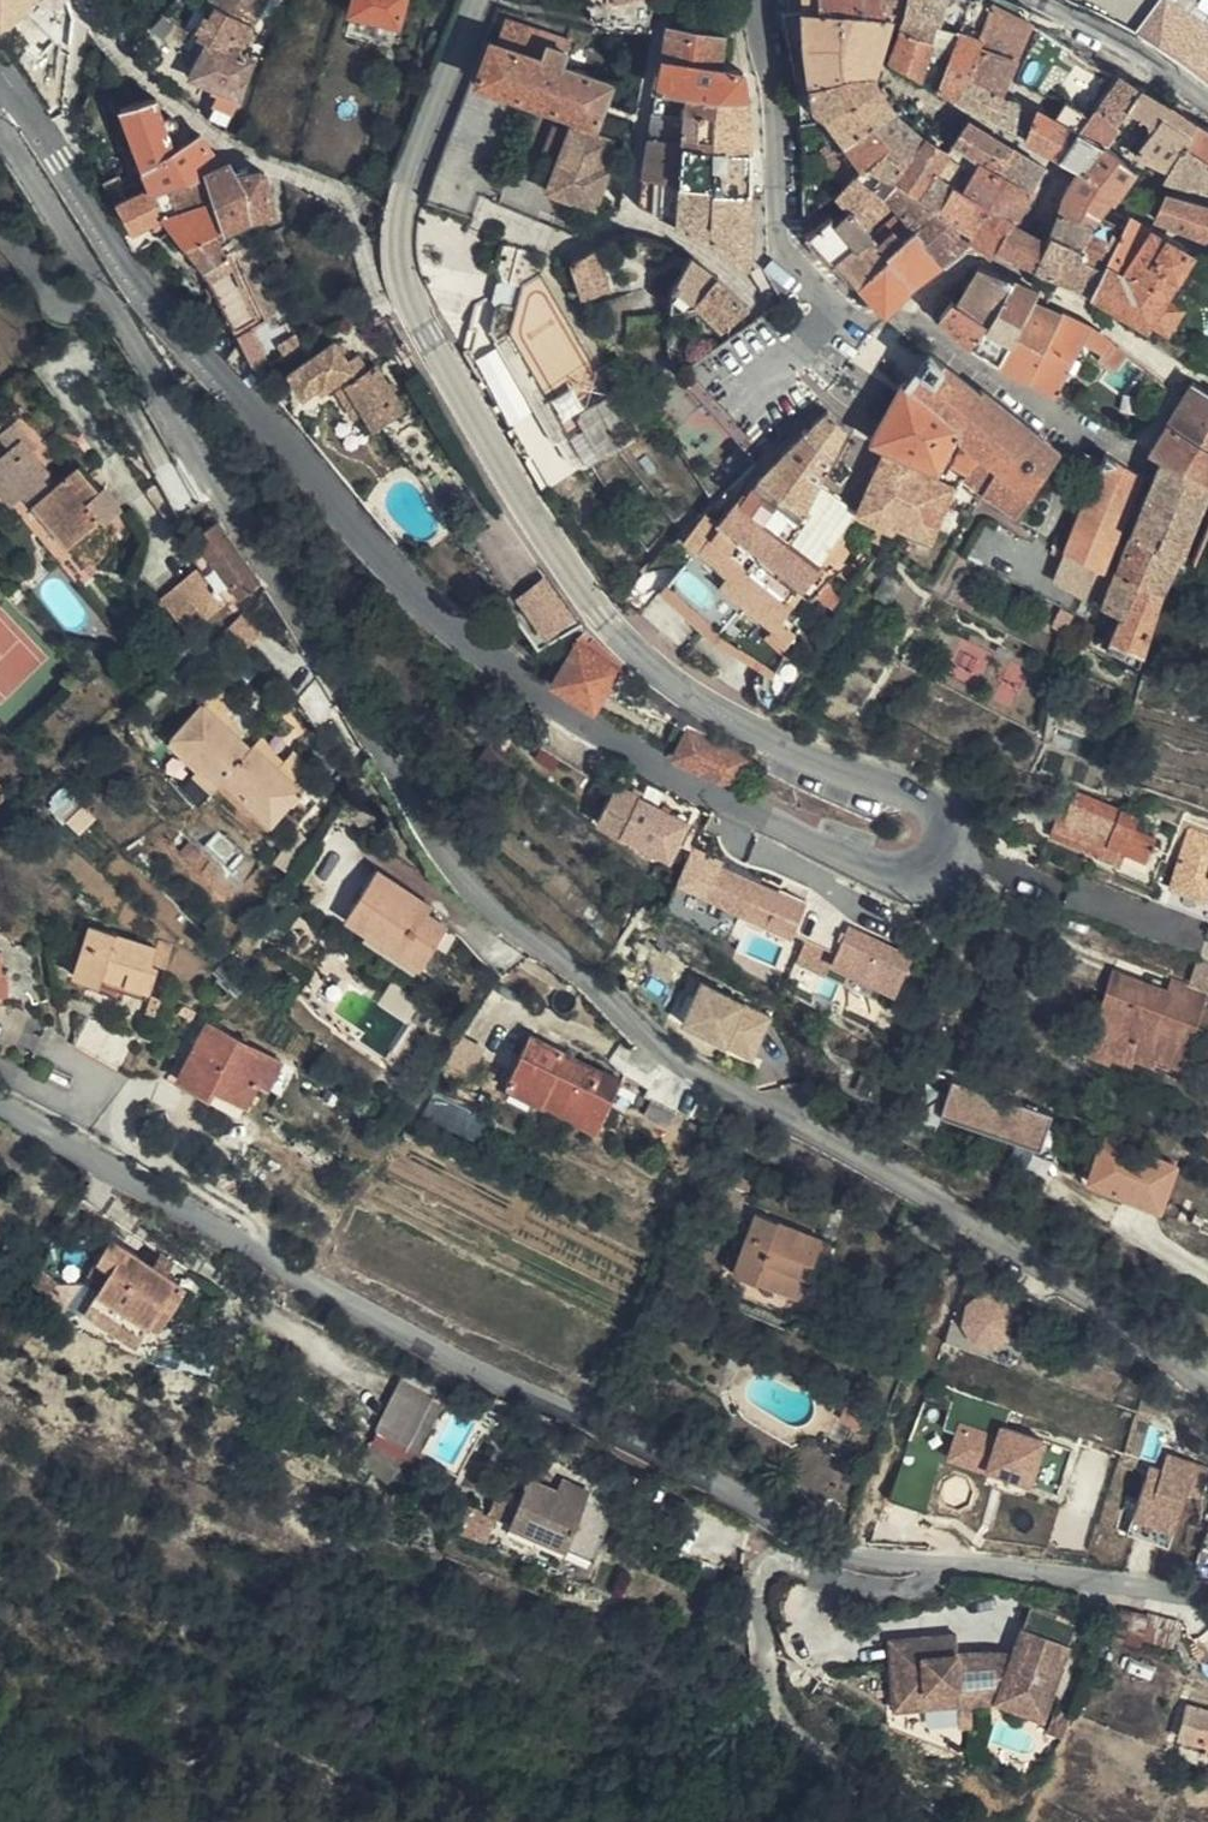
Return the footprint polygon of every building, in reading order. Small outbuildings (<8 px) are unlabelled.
[(1,29),(30,0),(0,0),(0,28),(1,29)] [(399,25),(405,0),(352,0),(349,11),(399,25)] [(649,27),(649,8),(650,0),(588,0),(592,21),(649,27)] [(880,0),(800,0),(800,3),(844,7),(880,11),(880,0)] [(903,0),(880,0),(880,11),(890,13),(889,19),(899,19),(900,13),(903,0)] [(967,0),(903,0),(900,13),(941,13),(932,38),(950,45),(967,0)] [(990,0),(967,0),(950,45),(937,82),(953,91),(964,69),(977,42),(977,41),(990,0)] [(977,41),(1014,56),(1030,19),(992,0),(990,0),(977,41)] [(1197,0),(1187,0),(1178,15),(1192,24),(1192,27),(1207,37),(1207,7),(1197,0)] [(800,3),(802,43),(813,106),(823,111),(825,114),(876,83),(873,74),(882,42),(843,30),(844,7),(800,3)] [(882,42),(889,19),(890,13),(880,11),(844,7),(843,30),(882,42)] [(233,23),(228,21),(212,13),(210,18),(202,14),(197,26),(201,32),(197,38),(205,45),(193,74),(237,97),(251,61),(236,54),(240,43),(227,37),(233,23)] [(898,24),(932,38),(941,13),(900,13),(899,19),(898,24)] [(495,41),(535,55),(545,31),(504,16),(495,41)] [(662,52),(719,63),(724,34),(667,22),(662,52)] [(937,82),(950,45),(932,38),(898,24),(889,55),(937,82)] [(541,58),(535,55),(495,41),(492,39),(476,83),(594,128),(610,84),(563,66),(568,50),(547,43),(541,58)] [(1014,56),(977,41),(977,42),(964,69),(1000,88),(1014,56)] [(742,69),(719,63),(662,52),(657,86),(745,97),(742,69)] [(1000,88),(964,69),(953,91),(1015,125),(1016,96),(1008,88),(1000,88)] [(1095,133),(1103,139),(1124,108),(1152,123),(1134,152),(1166,168),(1191,119),(1154,95),(1116,71),(1087,110),(1078,125),(1095,133)] [(825,114),(843,140),(893,104),(885,96),(876,83),(825,114)] [(746,114),(745,97),(657,86),(649,135),(682,142),(683,142),(710,145),(708,121),(747,132),(746,114)] [(1076,128),(1078,125),(1087,110),(1063,94),(1058,104),(1052,114),(1076,128)] [(142,162),(173,146),(167,129),(175,123),(175,120),(174,119),(163,119),(156,99),(122,107),(142,162)] [(893,104),(843,140),(823,152),(839,187),(856,168),(864,160),(908,119),(898,110),(893,104)] [(1023,135),(1037,144),(1052,114),(1035,104),(1023,135)] [(1037,144),(1059,156),(1076,128),(1052,114),(1037,144)] [(950,140),(976,154),(997,167),(1011,141),(968,115),(950,140)] [(917,126),(908,119),(864,160),(876,169),(879,166),(892,176),(902,160),(924,131),(917,126)] [(1166,168),(1162,176),(1188,183),(1207,146),(1207,129),(1191,119),(1166,168)] [(748,150),(747,132),(708,121),(710,145),(748,150)] [(609,168),(602,165),(610,139),(571,124),(547,188),(594,207),(609,168)] [(1059,156),(1075,165),(1095,133),(1078,125),(1076,128),(1059,156)] [(892,176),(933,206),(952,176),(947,173),(958,156),(924,131),(902,160),(892,176)] [(1081,207),(1094,214),(1099,208),(1105,198),(1110,199),(1115,190),(1118,190),(1133,165),(1105,141),(1103,139),(1095,133),(1075,165),(1063,188),(1058,204),(1079,213),(1081,207)] [(204,166),(218,161),(201,134),(173,146),(142,162),(143,166),(140,168),(147,186),(204,166)] [(682,142),(649,135),(643,174),(678,180),(682,142)] [(449,138),(431,197),(469,209),(488,149),(449,138)] [(1011,141),(997,167),(1029,185),(1032,179),(1043,161),(1011,141)] [(750,189),(748,150),(710,145),(683,142),(682,142),(678,180),(750,191),(750,189)] [(1188,183),(1207,188),(1207,146),(1188,183)] [(1012,214),(995,244),(1033,264),(1047,237),(1016,219),(1030,194),(1025,191),(1029,185),(997,167),(976,154),(960,182),(1012,214)] [(274,205),(262,171),(254,168),(239,173),(229,156),(218,161),(204,166),(214,195),(223,225),(232,222),(245,217),(268,216),(269,215),(274,205)] [(864,160),(856,168),(875,187),(882,194),(892,176),(879,166),(876,169),(864,160)] [(214,195),(204,166),(147,186),(116,197),(132,226),(165,212),(168,210),(214,195)] [(116,197),(147,186),(140,168),(108,183),(116,197)] [(839,187),(835,194),(841,202),(847,208),(851,213),(875,187),(856,168),(839,187)] [(751,254),(750,191),(678,180),(643,174),(639,202),(705,235),(745,265),(751,254)] [(897,209),(941,259),(952,250),(956,254),(972,254),(982,244),(966,234),(967,230),(934,206),(933,206),(892,176),(882,194),(891,204),(897,209)] [(966,234),(982,244),(991,251),(995,244),(1012,214),(960,182),(952,176),(933,206),(934,206),(967,230),(966,234)] [(875,187),(851,213),(864,228),(867,225),(891,204),(882,194),(875,187)] [(1164,188),(1152,214),(1207,236),(1207,202),(1164,188)] [(213,231),(223,225),(214,195),(168,210),(165,212),(180,233),(205,265),(218,259),(202,235),(213,231)] [(1047,237),(1033,264),(1067,277),(1080,240),(1088,221),(1094,214),(1081,207),(1079,213),(1058,204),(1048,234),(1047,237)] [(847,208),(835,219),(858,248),(875,235),(874,233),(867,225),(864,228),(851,213),(847,208)] [(1080,240),(1067,277),(1089,286),(1122,221),(1099,208),(1094,214),(1088,221),(1080,240)] [(876,230),(899,296),(911,284),(941,259),(897,209),(876,230)] [(1122,221),(1089,286),(1146,320),(1147,318),(1167,331),(1185,302),(1166,289),(1174,275),(1192,245),(1146,222),(1127,210),(1122,221)] [(830,213),(804,235),(804,236),(832,268),(837,264),(858,248),(835,219),(830,213)] [(857,283),(881,312),(883,313),(899,296),(876,230),(874,233),(875,235),(858,248),(876,269),(857,283)] [(229,253),(213,231),(202,235),(218,259),(226,255),(229,253)] [(484,322),(567,470),(626,438),(631,424),(527,246),(505,240),(505,241),(483,294),(494,299),(484,322)] [(598,244),(570,259),(582,296),(608,287),(598,244)] [(858,248),(837,264),(854,285),(857,283),(876,269),(858,248)] [(721,280),(689,254),(673,283),(670,307),(695,303),(701,307),(721,280)] [(218,259),(205,265),(235,326),(256,316),(226,255),(218,259)] [(990,313),(1011,279),(978,265),(962,290),(958,288),(956,301),(985,320),(990,313)] [(1042,341),(1060,310),(1044,303),(1033,297),(1036,290),(1028,286),(1011,279),(990,313),(1016,327),(1042,341)] [(747,301),(721,280),(701,307),(712,317),(721,325),(747,301)] [(956,301),(958,288),(957,287),(938,312),(970,343),(985,320),(956,301)] [(1104,355),(1112,343),(1092,327),(1075,317),(1060,310),(1042,341),(1016,327),(998,360),(1055,393),(1073,355),(1081,340),(1098,351),(1104,355)] [(998,360),(1016,327),(990,313),(985,320),(970,343),(971,343),(998,360)] [(534,476),(540,484),(567,470),(484,322),(484,321),(473,316),(456,354),(500,426),(534,476)] [(239,337),(256,367),(269,359),(253,327),(238,334),(239,337)] [(233,365),(252,386),(263,378),(256,367),(239,337),(226,356),(233,365)] [(363,412),(372,428),(404,409),(375,362),(369,367),(360,353),(350,359),(337,339),(290,369),(306,393),(318,385),(321,390),(345,375),(349,380),(336,388),(353,418),(363,412)] [(1125,354),(1112,343),(1104,355),(1098,351),(1095,356),(1112,370),(1125,354)] [(983,492),(1015,511),(1059,450),(981,388),(977,392),(928,352),(906,381),(964,417),(944,460),(961,470),(958,475),(983,492)] [(964,417),(906,381),(902,378),(871,439),(886,446),(884,448),(933,471),(929,477),(922,474),(896,523),(930,538),(955,482),(938,473),(944,460),(964,417)] [(1207,482),(1207,391),(1191,382),(1164,420),(1147,449),(1160,457),(1152,475),(1175,485),(1182,468),(1207,482)] [(696,548),(784,612),(821,559),(790,535),(806,512),(801,507),(814,482),(844,424),(825,406),(753,475),(729,508),(718,519),(706,509),(681,536),(696,548)] [(32,503),(59,481),(35,453),(41,447),(17,419),(0,434),(0,436),(11,449),(0,458),(0,489),(12,503),(24,493),(32,503)] [(740,474),(755,459),(740,442),(724,457),(740,474)] [(882,525),(892,531),(896,523),(922,474),(929,477),(933,471),(884,448),(855,509),(882,525)] [(1063,548),(1096,568),(1101,570),(1141,476),(1104,452),(1063,548)] [(955,482),(958,475),(961,470),(944,460),(938,473),(955,482)] [(68,545),(103,516),(109,523),(124,510),(105,487),(98,492),(77,467),(59,481),(32,503),(68,545)] [(1207,494),(1207,482),(1182,468),(1175,485),(1152,475),(1145,492),(1173,506),(1157,545),(1181,555),(1182,553),(1207,494)] [(790,535),(821,559),(824,555),(843,527),(851,514),(855,509),(814,482),(801,507),(806,512),(790,535)] [(1128,532),(1157,545),(1173,506),(1145,492),(1128,532)] [(996,509),(979,498),(971,513),(987,522),(996,509)] [(843,527),(851,532),(859,520),(851,514),(843,527)] [(237,596),(259,577),(217,518),(203,529),(204,551),(237,596)] [(873,539),(884,545),(892,531),(882,525),(873,539)] [(843,527),(824,555),(839,564),(857,537),(851,532),(843,527)] [(1162,592),(1165,584),(1171,573),(1181,555),(1157,545),(1128,532),(1127,535),(1115,570),(1138,582),(1162,592)] [(716,637),(730,648),(763,670),(754,683),(757,706),(776,716),(807,666),(770,632),(784,612),(696,548),(662,585),(705,627),(716,637)] [(1051,577),(1083,593),(1096,568),(1063,548),(1051,577)] [(205,564),(162,588),(186,630),(229,606),(205,564)] [(1125,613),(1138,582),(1115,570),(1111,581),(1102,602),(1122,611),(1122,612),(1125,613)] [(545,572),(516,593),(545,636),(574,614),(545,572)] [(683,653),(705,627),(662,585),(652,575),(625,595),(656,627),(683,653)] [(1161,594),(1162,592),(1138,582),(1125,613),(1122,612),(1106,643),(1138,661),(1139,656),(1161,594)] [(266,626),(250,606),(230,625),(247,643),(266,626)] [(551,680),(591,708),(618,665),(578,639),(551,680)] [(202,701),(219,716),(233,700),(217,684),(202,701)] [(319,727),(343,711),(335,697),(330,689),(306,705),(319,727)] [(222,779),(252,746),(219,716),(202,701),(171,736),(199,762),(220,781),(222,779)] [(737,785),(750,755),(689,726),(676,754),(737,785)] [(303,787),(295,781),(254,744),(252,746),(222,779),(273,823),(303,787)] [(199,762),(191,772),(212,790),(220,781),(199,762)] [(333,809),(341,798),(306,768),(295,781),(303,787),(306,785),(333,809)] [(1144,860),(1155,834),(1134,824),(1138,816),(1076,789),(1068,807),(1060,803),(1034,866),(1071,882),(1086,843),(1099,849),(1096,853),(1118,863),(1122,851),(1144,860)] [(620,826),(670,854),(687,818),(639,791),(620,826)] [(81,834),(92,823),(78,808),(66,819),(81,834)] [(1190,822),(1169,889),(1207,901),(1207,828),(1190,822)] [(688,858),(687,858),(678,877),(712,896),(728,865),(704,852),(695,847),(688,858)] [(728,865),(712,896),(789,937),(803,907),(728,865)] [(422,965),(447,923),(429,910),(433,903),(379,868),(344,918),(365,931),(366,928),(422,965)] [(146,997),(155,964),(151,962),(157,947),(90,925),(74,974),(146,997)] [(846,928),(827,964),(891,996),(909,961),(846,928)] [(10,1003),(9,970),(2,970),(0,952),(0,1003),(10,1003)] [(827,964),(824,970),(888,1003),(891,996),(827,964)] [(1200,990),(1169,979),(1163,993),(1114,974),(1089,1045),(1104,1052),(1107,1046),(1127,1054),(1129,1048),(1149,1055),(1151,1050),(1177,1059),(1200,990)] [(759,1053),(775,1009),(697,982),(681,1025),(759,1053)] [(89,1016),(74,1041),(116,1068),(134,1039),(89,1016)] [(259,1082),(267,1088),(280,1062),(208,1023),(179,1078),(209,1094),(214,1085),(247,1103),(259,1082)] [(507,1081),(598,1127),(621,1079),(531,1033),(507,1081)] [(1052,1108),(953,1075),(941,1111),(1028,1140),(1033,1128),(1045,1132),(1052,1108)] [(1045,1132),(1033,1128),(1028,1140),(1041,1144),(1045,1132)] [(1104,1134),(1088,1175),(1158,1203),(1174,1161),(1104,1134)] [(1158,1203),(1088,1175),(1084,1183),(1156,1211),(1158,1203)] [(731,1271),(756,1281),(759,1273),(803,1290),(823,1237),(744,1206),(735,1228),(746,1232),(731,1271)] [(163,1271),(154,1265),(112,1238),(98,1259),(109,1268),(83,1307),(135,1340),(150,1319),(156,1324),(167,1305),(171,1308),(184,1285),(163,1271)] [(161,1253),(154,1265),(163,1271),(171,1259),(161,1253)] [(759,1273),(756,1281),(800,1298),(803,1290),(759,1273)] [(991,1305),(988,1305),(983,1306),(982,1307),(979,1309),(977,1311),(975,1311),(973,1314),(971,1318),(970,1320),(970,1322),(969,1327),(969,1328),(970,1333),(971,1335),(973,1339),(973,1340),(975,1343),(978,1345),(983,1348),(985,1348),(988,1349),(991,1349),(994,1349),(999,1348),(1001,1347),(1004,1346),(1007,1344),(1010,1340),(1012,1338),(1013,1333),(1014,1329),(1014,1325),(1013,1323),(1013,1319),(1010,1316),(1008,1312),(1004,1309),(1000,1307),(997,1306),(991,1305)] [(403,1372),(372,1433),(418,1456),(448,1394),(403,1372)] [(987,1475),(987,1473),(1027,1485),(1028,1486),(1042,1444),(1001,1430),(997,1442),(958,1429),(948,1463),(987,1475)] [(1198,1495),(1206,1466),(1165,1453),(1156,1482),(1198,1495)] [(1027,1485),(987,1473),(987,1475),(984,1483),(988,1485),(994,1488),(999,1491),(1003,1492),(1008,1494),(1016,1495),(1022,1496),(1024,1495),(1027,1485)] [(521,1496),(510,1523),(566,1548),(586,1502),(558,1490),(529,1477),(521,1496)] [(558,1490),(586,1502),(590,1490),(562,1477),(558,1490)] [(1201,1568),(1199,1580),(1205,1581),(1207,1582),(1207,1570),(1201,1568)] [(1171,1643),(1178,1620),(1151,1613),(1145,1636),(1171,1643)] [(954,1644),(886,1650),(891,1702),(908,1700),(909,1716),(960,1712),(958,1683),(992,1680),(993,1695),(998,1694),(1045,1710),(1072,1631),(1028,1616),(1021,1634),(956,1661),(954,1644)] [(992,1680),(958,1683),(960,1712),(1001,1709),(1041,1723),(1045,1710),(998,1694),(993,1695),(992,1680)] [(908,1700),(891,1702),(892,1718),(909,1716),(908,1700)] [(1187,1738),(1205,1743),(1203,1751),(1207,1752),(1207,1710),(1186,1704),(1179,1735),(1187,1738)] [(1205,1743),(1187,1738),(1185,1745),(1203,1751),(1205,1743)]
